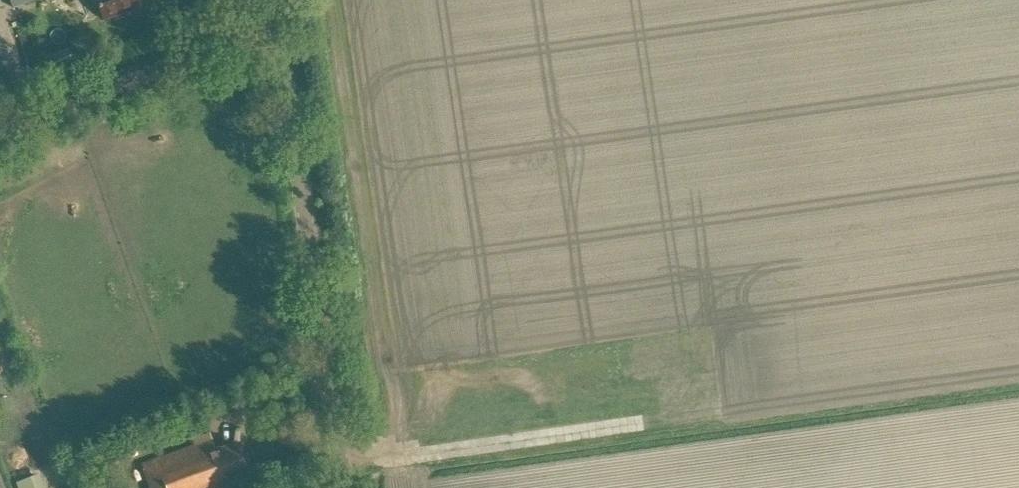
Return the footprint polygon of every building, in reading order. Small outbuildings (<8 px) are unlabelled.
[(12,9),(36,0),(9,0),(12,9)] [(104,22),(138,8),(135,0),(96,0),(104,22)] [(248,476),(236,445),(215,452),(211,440),(141,466),(149,487),(229,487),(227,484),(248,476)] [(40,476),(17,484),(19,487),(44,487),(40,476)]
